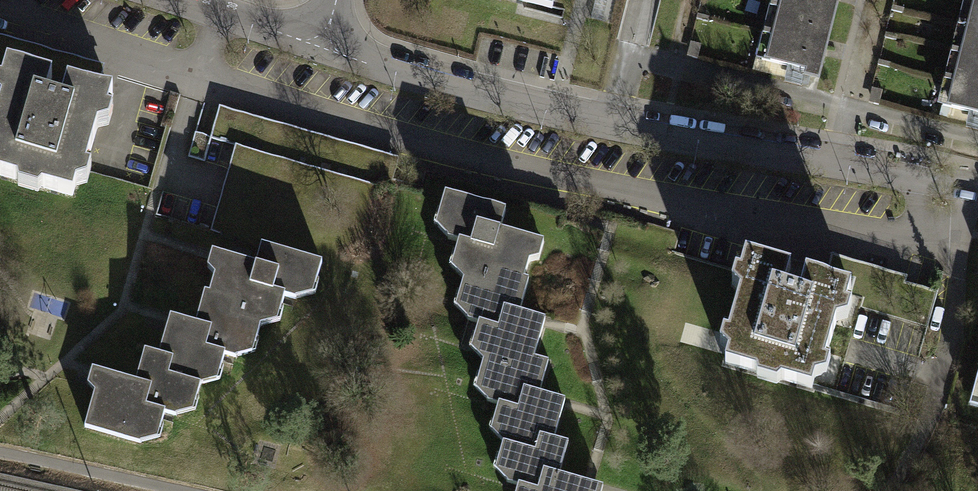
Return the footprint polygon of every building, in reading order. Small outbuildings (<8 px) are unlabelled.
[(476,1),(558,22),(564,0),(476,0),(476,1)] [(808,80),(807,86),(821,90),(845,0),(788,0),(771,71),(808,80)] [(977,123),(977,21),(955,117),(977,123)] [(72,196),(80,169),(85,171),(102,113),(107,114),(112,94),(6,64),(1,84),(6,85),(0,106),(0,175),(72,196)] [(250,146),(256,113),(218,106),(215,124),(200,121),(193,155),(229,162),(233,143),(250,146)] [(497,272),(524,279),(535,240),(500,230),(506,210),(445,194),(439,217),(452,221),(448,238),(459,242),(454,259),(468,263),(463,281),(492,289),(497,272)] [(262,245),(256,264),(221,254),(209,293),(235,301),(231,314),(261,323),(265,309),(279,313),(284,296),(295,299),(300,281),(315,285),(321,262),(262,245)] [(733,336),(725,364),(811,389),(819,361),(824,362),(841,305),(845,306),(851,287),(746,256),(740,276),(745,277),(728,335),(733,336)] [(534,358),(545,318),(520,311),(528,280),(524,279),(497,272),(492,289),(463,281),(458,299),(472,303),(467,320),(478,323),(473,340),(488,344),(483,361),(516,370),(521,354),(534,358)] [(170,315),(159,354),(173,358),(168,372),(201,382),(205,367),(219,371),(224,354),(235,357),(241,339),(255,344),(261,323),(231,314),(235,301),(209,293),(205,292),(196,322),(170,315)] [(140,443),(145,425),(160,429),(165,412),(176,415),(181,398),(195,402),(201,382),(168,372),(173,358),(159,354),(145,350),(135,381),(101,371),(84,427),(140,443)] [(540,435),(554,439),(565,400),(539,392),(548,362),(534,358),(521,354),(516,370),(483,361),(478,380),(492,384),(487,401),(498,404),(493,421),(508,426),(503,442),(535,451),(540,435)] [(593,489),(594,484),(590,482),(559,474),(568,443),(554,439),(540,435),(535,451),(503,442),(497,460),(512,465),(507,482),(518,485),(516,490),(592,490),(593,489)]
